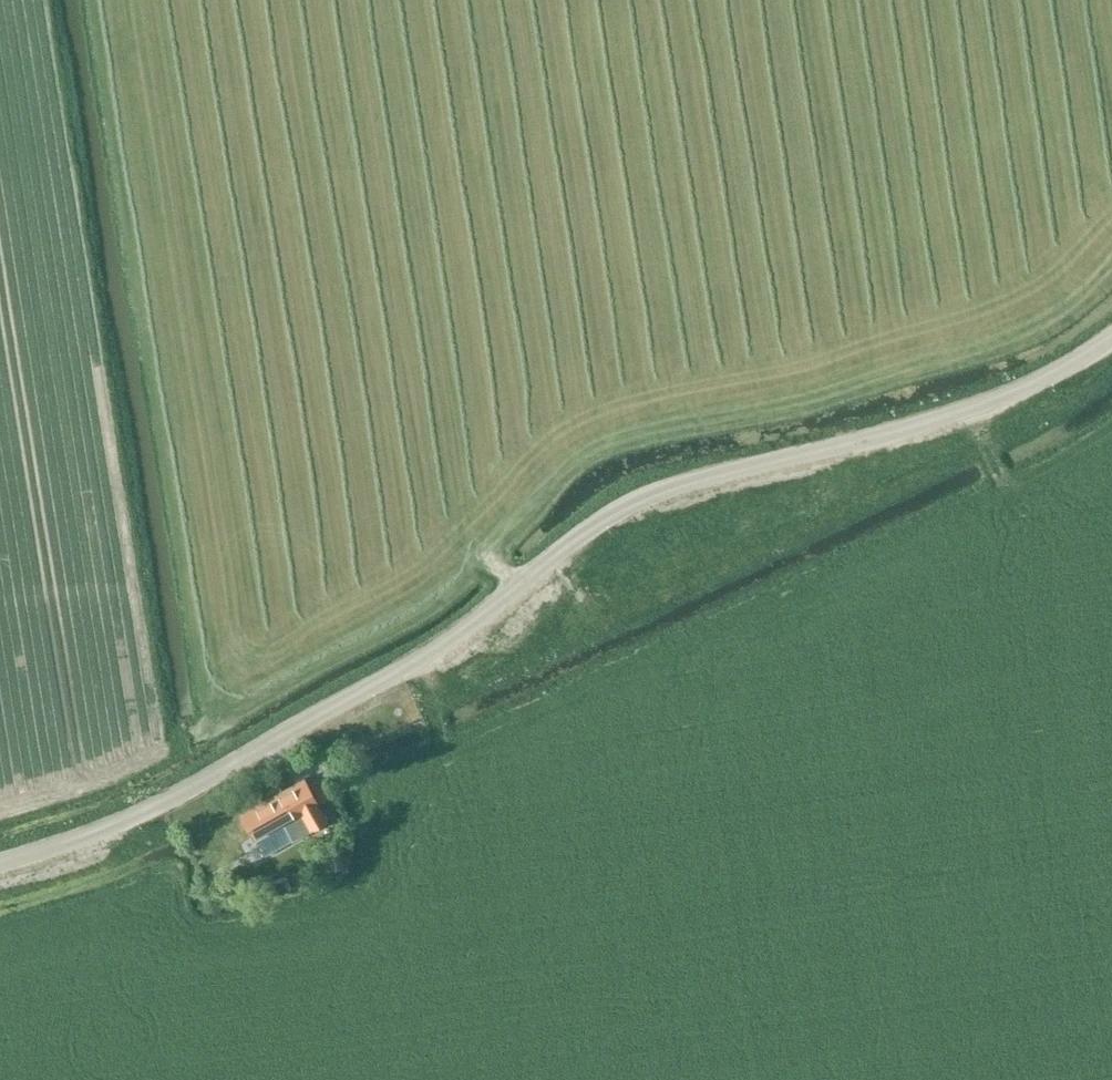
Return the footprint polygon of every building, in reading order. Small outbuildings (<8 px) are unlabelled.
[(586,654),(602,640),(595,632),(579,646),(586,654)] [(328,761),(323,769),(333,775),(338,766),(336,765),(328,761)] [(288,825),(314,810),(307,798),(311,796),(300,776),(279,788),(280,788),(272,793),(273,794),(243,811),(256,835),(285,819),(288,825)] [(312,851),(316,873),(345,867),(341,846),(312,851)]
